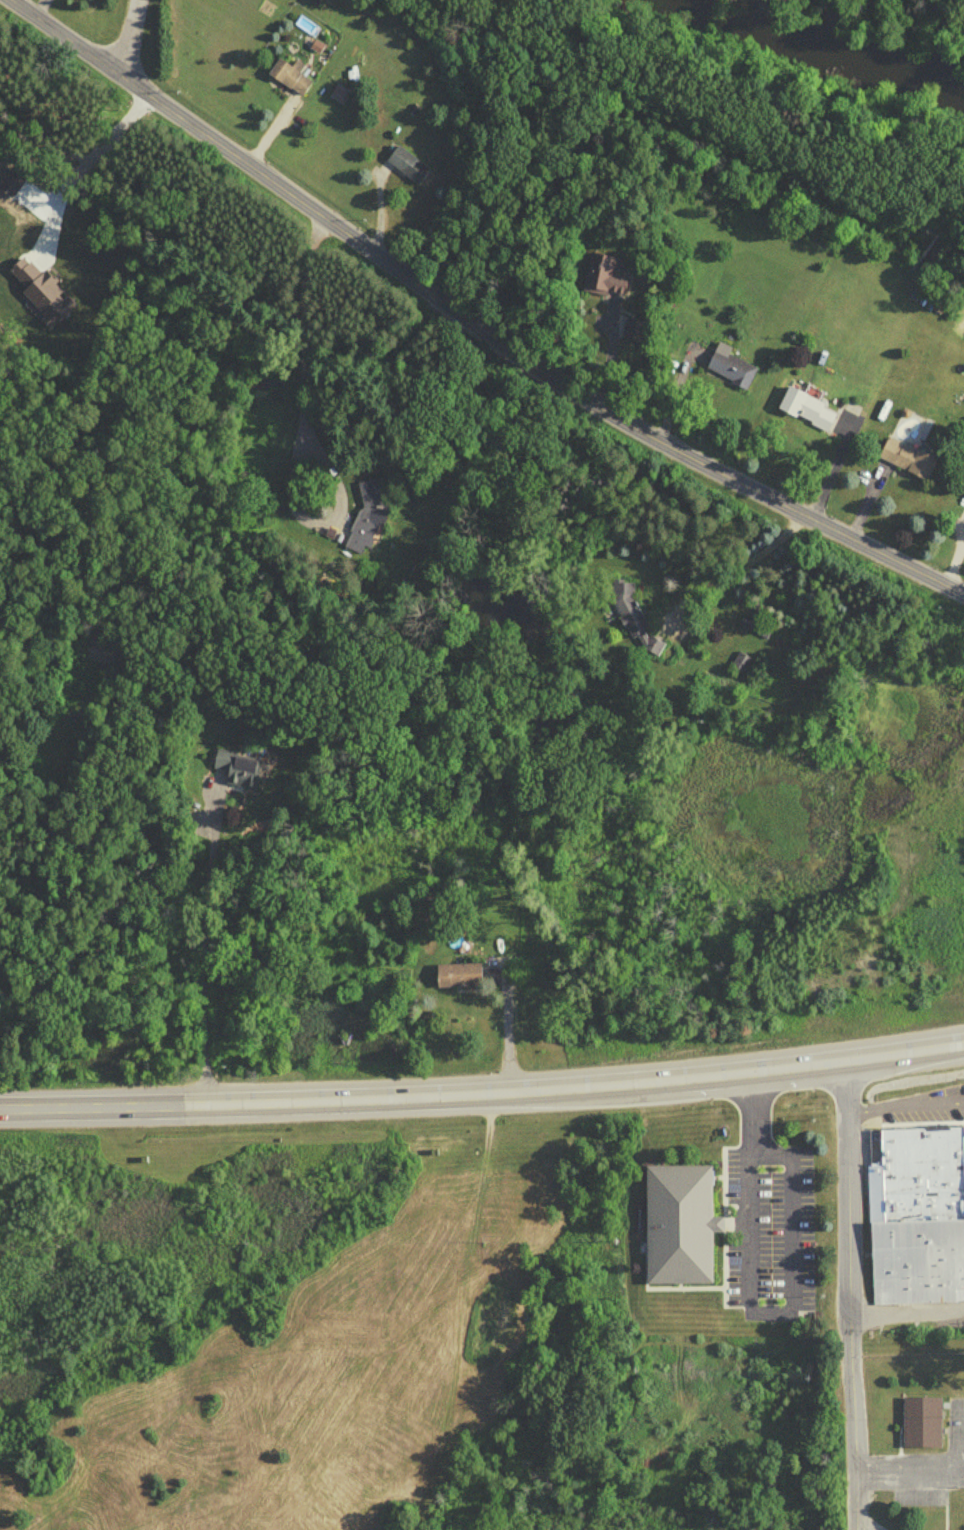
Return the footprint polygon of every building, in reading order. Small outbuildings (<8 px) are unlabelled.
[(305,71),(295,65),(291,71),(278,63),(267,79),(302,101),(312,86),(300,79),(305,71)] [(417,191),(430,175),(398,150),(386,166),(417,191)] [(590,257),(583,295),(625,303),(629,279),(615,276),(617,263),(590,257)] [(729,354),(718,349),(705,375),(747,395),(758,373),(727,358),(729,354)] [(837,414),(787,392),(777,414),(827,436),(837,414)] [(935,463),(886,442),(878,464),(926,484),(935,463)] [(358,487),(362,505),(345,552),(356,556),(373,553),(386,515),(380,486),(373,484),(358,487)] [(631,645),(639,642),(647,662),(663,655),(655,639),(651,640),(627,585),(608,593),(631,645)] [(213,764),(221,767),(230,769),(227,779),(256,788),(265,759),(239,751),(240,747),(220,741),(213,764)] [(437,962),(437,984),(481,984),(481,961),(437,962)] [(961,1133),(961,1123),(877,1126),(878,1162),(861,1162),(862,1222),(868,1222),(870,1302),(950,1300),(950,1296),(958,1296),(958,1289),(963,1289),(963,1133),(961,1133)] [(708,1213),(707,1163),(643,1163),(644,1280),(708,1280),(708,1229),(722,1229),(722,1213),(708,1213)] [(899,1395),(899,1445),(935,1445),(936,1395),(899,1395)]
